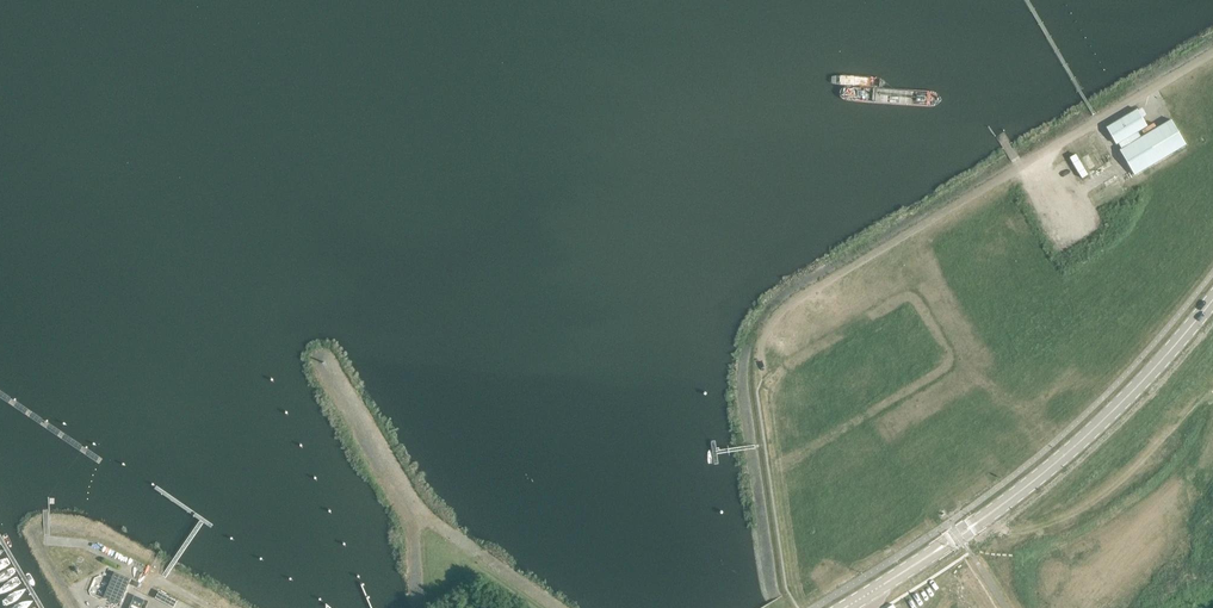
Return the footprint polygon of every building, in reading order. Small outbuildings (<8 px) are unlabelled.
[(1186,145),(1171,120),(1141,138),(1137,132),(1147,126),(1137,110),(1106,128),(1116,144),(1126,138),(1130,145),(1120,151),(1134,175),(1186,145)] [(1076,155),(1070,158),(1080,177),(1087,174),(1076,155)] [(104,598),(120,605),(131,579),(115,572),(104,598)]
